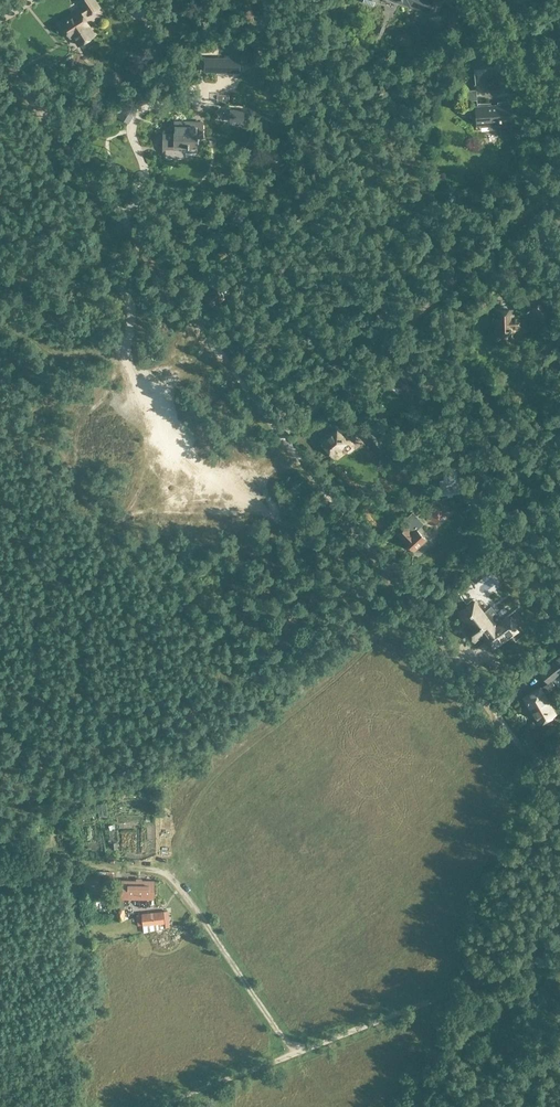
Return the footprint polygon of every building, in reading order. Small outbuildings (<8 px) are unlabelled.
[(85,9),(80,11),(62,23),(71,37),(73,35),(79,44),(95,34),(89,25),(82,15),(87,12),(89,15),(100,7),(95,0),(79,0),(85,9)] [(409,6),(410,5),(415,8),(416,7),(435,14),(434,15),(435,15),(440,2),(436,0),(394,0),(409,6)] [(454,13),(461,16),(464,9),(456,6),(454,13)] [(258,43),(263,49),(266,46),(261,40),(258,43)] [(205,58),(205,72),(240,72),(240,59),(205,58)] [(120,83),(120,77),(115,74),(110,77),(110,82),(115,85),(120,83)] [(462,101),(477,99),(476,89),(461,90),(462,101)] [(512,134),(511,129),(509,101),(498,102),(498,105),(491,106),(491,102),(477,103),(479,127),(489,126),(490,130),(500,129),(501,135),(512,134)] [(230,121),(244,121),(244,110),(231,110),(230,121)] [(196,150),(197,136),(203,136),(203,123),(175,122),(175,134),(164,134),(163,151),(165,151),(165,157),(185,158),(185,152),(196,152),(196,150)] [(227,255),(223,249),(211,258),(214,263),(227,255)] [(213,305),(224,296),(216,285),(204,293),(213,305)] [(543,322),(544,322),(543,321),(552,313),(553,314),(540,298),(530,307),(543,322)] [(525,315),(524,315),(513,315),(513,309),(508,309),(508,307),(506,306),(504,305),(502,306),(501,307),(500,309),(495,309),(496,332),(495,334),(494,335),(494,337),(495,339),(497,340),(499,340),(500,339),(502,337),(514,337),(514,329),(525,328),(525,315)] [(390,380),(406,399),(419,388),(411,379),(402,369),(390,380)] [(424,394),(429,400),(431,398),(434,401),(440,396),(432,386),(424,394)] [(386,450),(380,441),(369,427),(362,432),(379,455),(386,450)] [(346,434),(343,437),(337,429),(321,441),(332,455),(333,457),(336,457),(343,452),(348,453),(353,449),(353,444),(346,434)] [(438,481),(440,494),(458,492),(455,470),(443,472),(444,480),(438,481)] [(409,499),(404,503),(410,509),(414,505),(425,495),(420,489),(409,499)] [(432,502),(424,510),(435,522),(443,514),(432,502)] [(405,528),(399,534),(413,549),(414,550),(420,544),(426,539),(416,529),(423,523),(412,512),(401,523),(405,528)] [(481,568),(486,574),(490,572),(485,565),(481,568)] [(468,586),(484,577),(479,569),(463,578),(468,586)] [(467,605),(475,598),(470,592),(462,600),(467,605)] [(476,639),(483,635),(493,648),(515,630),(505,617),(498,623),(489,610),(485,614),(475,600),(459,612),(469,626),(467,627),(476,639)] [(540,688),(524,697),(539,722),(540,721),(543,727),(555,720),(552,715),(554,713),(543,693),(554,685),(551,679),(559,673),(559,666),(554,660),(541,672),(550,682),(540,688)] [(154,881),(122,881),(122,897),(122,898),(124,898),(154,898),(154,881)] [(94,893),(89,898),(94,904),(99,899),(94,893)] [(165,923),(164,911),(142,913),(143,925),(165,923)]
